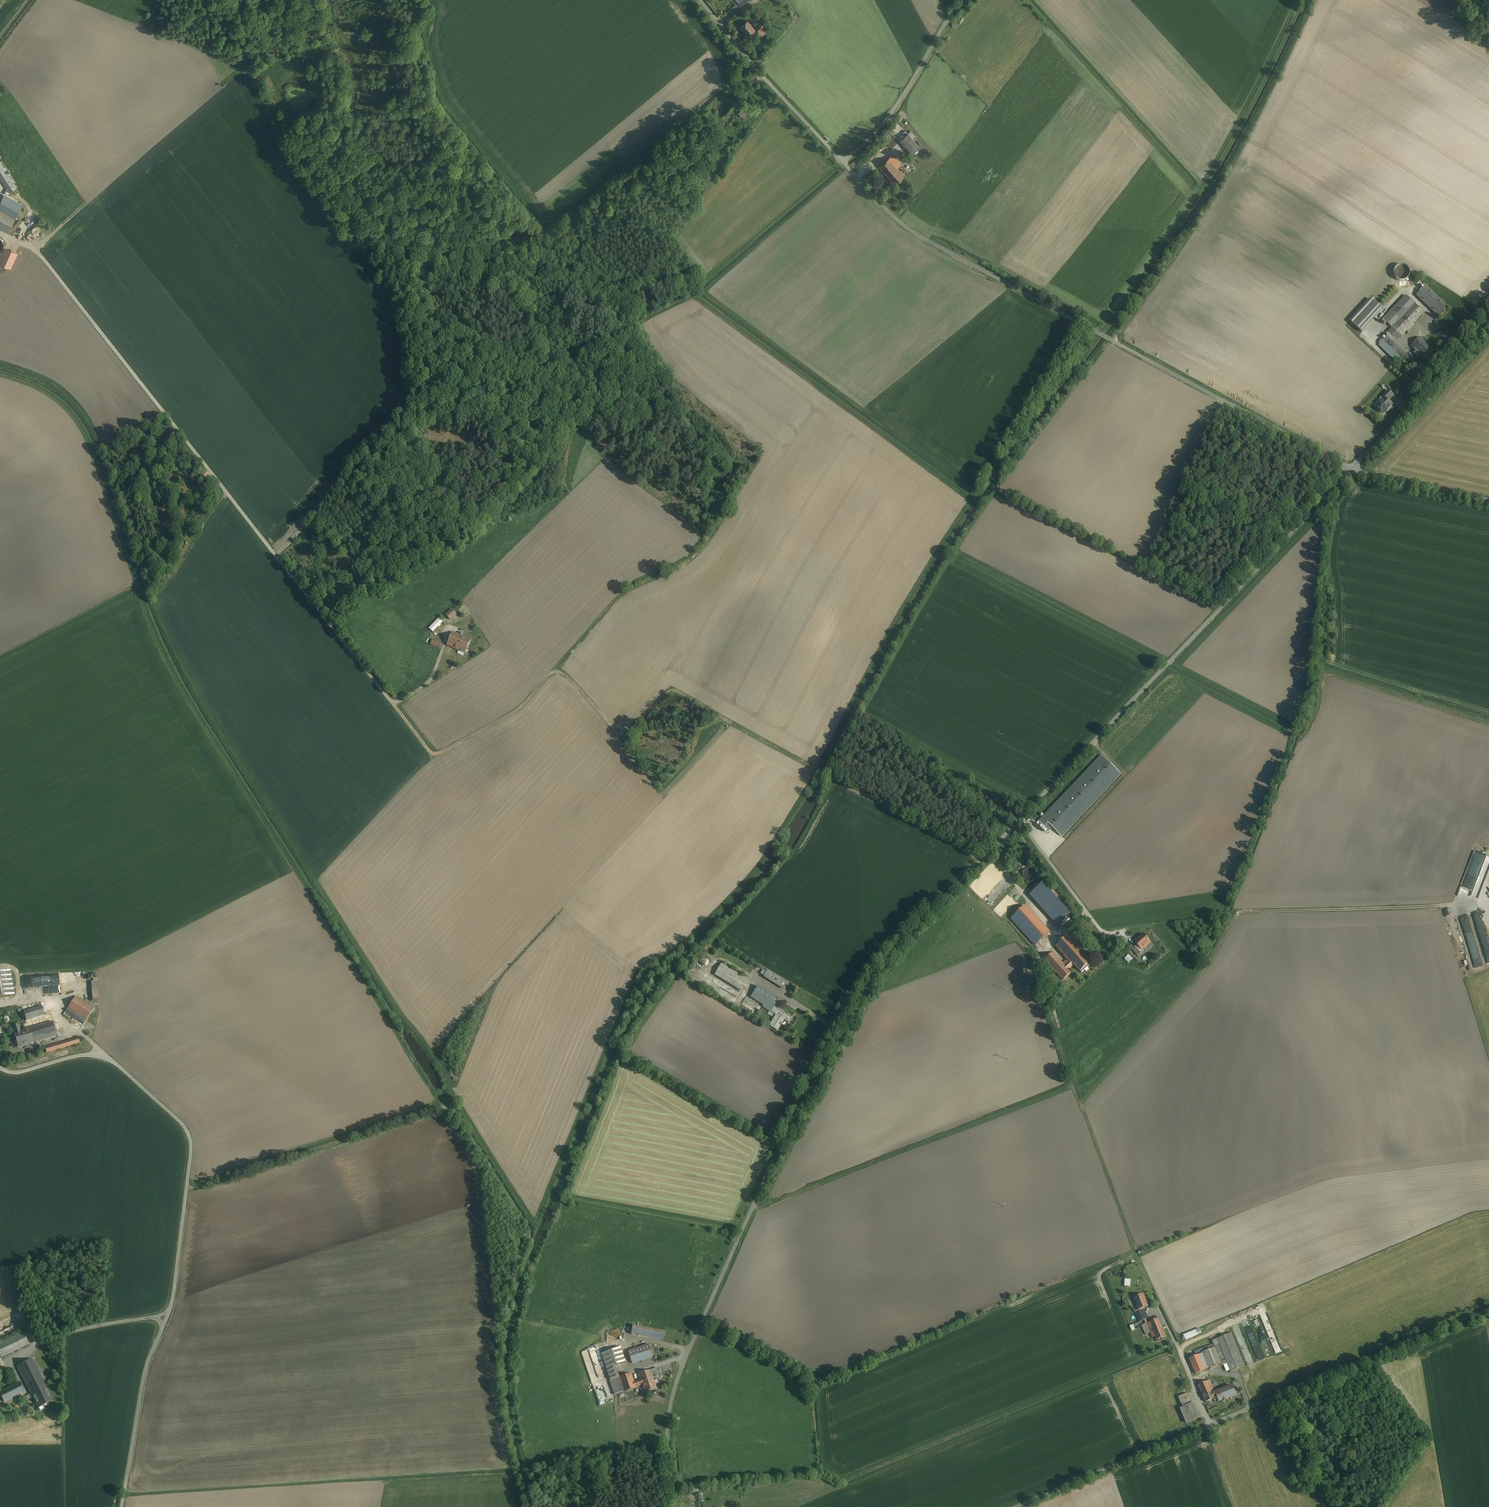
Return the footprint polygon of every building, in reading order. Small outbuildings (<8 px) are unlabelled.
[(738,25),(746,35),(759,24),(751,14),(738,25)] [(955,20),(951,25),(956,29),(960,24),(955,20)] [(902,138),(894,146),(913,165),(921,157),(902,138)] [(883,148),(879,144),(862,160),(866,164),(883,148)] [(887,159),(876,169),(881,174),(882,172),(893,184),(902,176),(895,168),(896,166),(893,163),(892,165),(887,159)] [(0,163),(0,177),(9,192),(16,187),(0,163)] [(0,202),(0,210),(15,218),(23,204),(4,194),(0,202)] [(7,232),(15,218),(0,210),(0,228),(7,232)] [(4,248),(0,256),(0,263),(10,268),(17,254),(4,248)] [(1423,282),(1413,293),(1441,320),(1452,309),(1423,282)] [(1391,326),(1398,332),(1418,310),(1406,299),(1385,321),(1391,326)] [(1366,336),(1380,322),(1374,317),(1360,331),(1366,336)] [(1391,326),(1377,340),(1402,364),(1411,354),(1393,337),(1398,332),(1391,326)] [(1426,359),(1433,351),(1420,338),(1412,347),(1416,351),(1414,353),(1418,357),(1421,354),(1426,359)] [(1387,399),(1374,412),(1381,419),(1394,406),(1387,399)] [(444,614),(450,620),(456,614),(451,608),(444,614)] [(432,632),(442,622),(438,617),(428,628),(432,632)] [(470,641),(452,633),(447,645),(464,653),(470,641)] [(430,644),(440,649),(442,644),(432,640),(430,644)] [(1121,775),(1101,756),(1039,822),(1049,831),(1053,827),(1062,836),(1121,775)] [(1488,867),(1488,856),(1486,855),(1478,882),(1479,882),(1477,889),(1475,896),(1480,898),(1488,867)] [(1030,867),(1021,873),(1028,882),(1037,875),(1030,867)] [(1042,882),(1027,895),(1056,926),(1070,913),(1042,882)] [(1048,934),(1025,906),(1009,919),(1033,946),(1048,934)] [(1143,934),(1135,942),(1137,945),(1142,949),(1144,947),(1145,948),(1148,945),(1147,945),(1150,942),(1143,934)] [(1065,939),(1056,947),(1066,958),(1073,966),(1080,973),(1089,964),(1065,939)] [(1142,949),(1137,945),(1135,947),(1139,951),(1136,954),(1138,956),(1143,951),(1142,949)] [(1061,962),(1053,953),(1045,961),(1064,981),(1072,973),(1069,970),(1061,962)] [(1061,962),(1069,970),(1073,966),(1066,958),(1061,962)] [(1472,963),(1474,970),(1484,967),(1482,960),(1472,963)] [(749,979),(723,964),(717,975),(742,990),(749,979)] [(0,971),(0,997),(16,995),(12,969),(0,971)] [(769,970),(764,977),(785,990),(789,983),(769,970)] [(60,984),(60,976),(35,976),(35,979),(33,979),(33,983),(28,983),(28,985),(60,984)] [(92,981),(89,981),(90,1000),(97,1000),(97,978),(92,978),(92,981)] [(44,985),(31,986),(31,996),(44,995),(44,985)] [(780,999),(760,986),(752,998),(772,1011),(776,1005),(780,999)] [(78,997),(65,1015),(83,1028),(96,1010),(78,997)] [(848,1004),(842,1000),(839,1007),(844,1010),(848,1004)] [(44,1015),(41,1002),(22,1007),(26,1020),(44,1015)] [(777,1014),(771,1025),(779,1030),(786,1020),(790,1023),(794,1017),(776,1005),(772,1011),(777,1014)] [(44,1015),(26,1020),(28,1028),(28,1029),(52,1022),(50,1013),(44,1015)] [(28,1029),(32,1043),(56,1036),(52,1022),(28,1029)] [(18,1047),(32,1043),(28,1029),(28,1028),(20,1030),(14,1032),(18,1047)] [(75,1037),(44,1046),(46,1053),(77,1043),(75,1037)] [(1148,1306),(1143,1294),(1134,1298),(1139,1310),(1144,1308),(1148,1306)] [(1148,1319),(1144,1308),(1139,1310),(1135,1311),(1140,1322),(1148,1319)] [(1165,1336),(1158,1319),(1142,1326),(1146,1335),(1151,1333),(1153,1338),(1156,1337),(1157,1340),(1165,1336)] [(23,1330),(19,1321),(0,1331),(0,1342),(23,1330)] [(1185,1340),(1202,1333),(1199,1327),(1183,1334),(1185,1340)] [(30,1343),(23,1330),(0,1342),(0,1352),(3,1357),(30,1343)] [(1242,1367),(1228,1334),(1209,1342),(1212,1347),(1186,1358),(1193,1375),(1223,1362),(1228,1373),(1242,1367)] [(1271,1340),(1276,1353),(1283,1351),(1278,1337),(1271,1340)] [(650,1343),(629,1350),(634,1363),(654,1356),(650,1343)] [(603,1354),(608,1370),(617,1367),(628,1364),(622,1348),(603,1354)] [(590,1352),(589,1352),(590,1353),(583,1355),(586,1363),(593,1361),(590,1352)] [(31,1360),(17,1368),(34,1401),(48,1393),(31,1360)] [(617,1367),(608,1370),(617,1396),(625,1393),(620,1378),(617,1367)] [(657,1389),(651,1370),(638,1374),(641,1382),(642,1386),(644,1393),(657,1389)] [(636,1384),(633,1374),(620,1378),(625,1393),(637,1389),(637,1388),(636,1384)] [(1214,1399),(1215,1399),(1212,1394),(1211,1391),(1213,1390),(1210,1381),(1199,1385),(1206,1402),(1214,1399)] [(0,1393),(0,1397),(3,1403),(23,1393),(18,1384),(0,1393)] [(1232,1386),(1219,1391),(1212,1394),(1215,1399),(1214,1399),(1215,1401),(1218,1399),(1219,1402),(1236,1395),(1232,1386)] [(1189,1405),(1184,1394),(1175,1398),(1179,1408),(1177,1409),(1185,1428),(1200,1421),(1192,1403),(1189,1405)]
